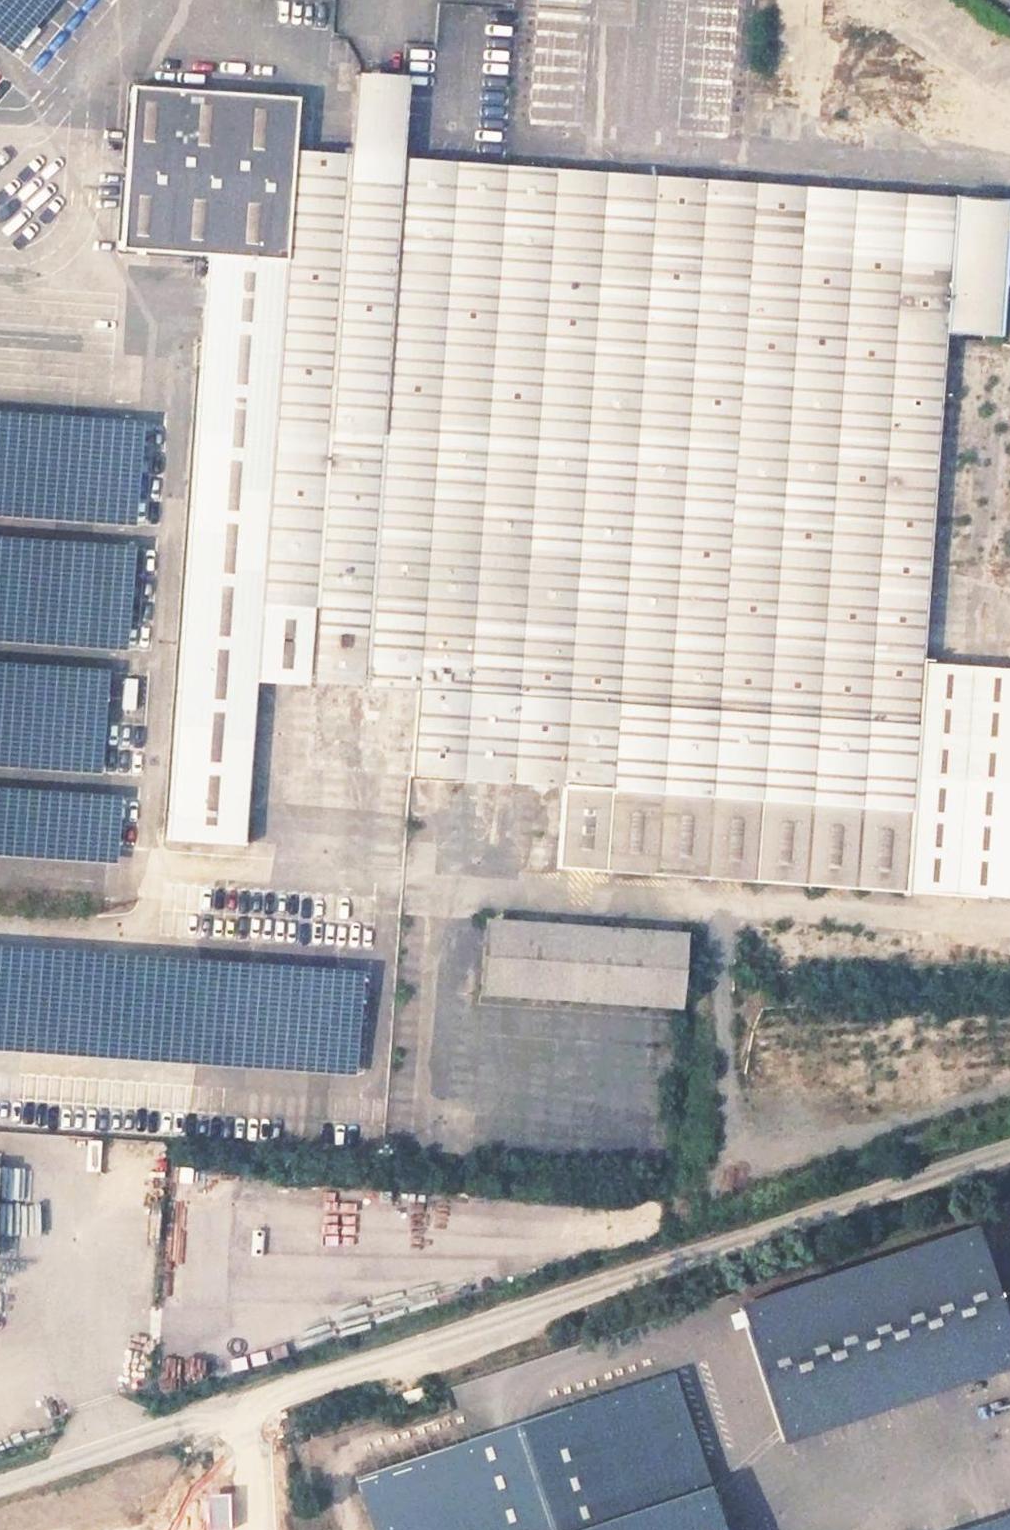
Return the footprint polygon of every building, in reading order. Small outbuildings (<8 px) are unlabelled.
[(54,0),(0,0),(0,29),(19,44),(54,0)] [(350,158),(402,161),(409,47),(359,44),(350,158)] [(254,713),(256,680),(290,683),(314,685),(308,771),(462,782),(563,789),(559,839),(557,868),(1009,897),(1009,717),(918,711),(945,333),(998,337),(1007,203),(402,161),(350,158),(292,154),(289,154),(293,104),(130,94),(122,255),(208,260),(169,840),(245,844),(254,713)] [(128,542),(0,535),(0,643),(122,649),(128,542)] [(100,666),(0,661),(0,764),(95,769),(100,666)] [(256,680),(254,713),(288,715),(290,683),(256,680)] [(307,692),(304,691),(299,690),(296,690),(294,692),(293,698),(293,702),(296,705),(299,706),(304,705),(307,702),(309,699),(308,695),(307,692)] [(304,748),(301,743),(296,740),(292,740),(288,741),(286,745),(285,748),(285,752),(289,758),(293,759),(298,759),(302,756),(303,754),(304,748)] [(298,782),(296,779),(292,777),(287,778),(284,781),(282,785),(282,790),(286,794),(291,795),(294,794),(298,791),(299,787),(298,782)] [(324,784),(321,783),(318,781),(316,780),(313,781),(310,783),(309,787),(309,792),(312,795),(315,797),(319,797),(322,795),(324,793),(325,789),(324,784)] [(345,789),(342,784),(338,782),(336,782),(333,782),(331,784),(329,786),(328,790),(329,794),(332,796),(335,798),(339,798),(343,797),(344,794),(345,789)] [(563,789),(462,782),(459,832),(559,839),(563,789)] [(366,786),(363,786),(360,784),(357,783),(354,785),(351,788),(350,793),(352,796),(355,800),(358,801),(363,799),(366,797),(367,794),(367,789),(366,786)] [(384,792),(383,787),(377,786),(375,785),(371,786),(370,787),(368,792),(369,795),(372,800),(377,801),(380,800),(381,799),(383,796),(384,792)] [(403,787),(397,785),(392,786),(391,788),(389,790),(389,792),(389,794),(390,797),(392,798),(394,799),(397,800),(400,801),(403,799),(405,795),(404,790),(403,787)] [(115,792),(0,787),(0,853),(111,859),(115,792)] [(557,848),(536,846),(535,866),(555,867),(557,848)] [(214,855),(211,853),(207,852),(203,854),(201,856),(199,860),(201,865),(205,867),(208,868),(212,867),(214,865),(216,861),(216,858),(214,855)] [(237,852),(233,852),(229,852),(224,854),(223,858),(222,863),(223,867),(227,871),(232,872),(236,870),(240,867),(242,862),(241,857),(237,852)] [(178,857),(178,860),(178,862),(180,864),(182,865),(185,866),(187,865),(190,863),(191,859),(190,856),(186,853),(182,853),(181,854),(178,857)] [(686,937),(488,922),(484,996),(683,1009),(686,937)] [(741,1309),(785,1442),(1009,1369),(1009,1329),(978,1232),(741,1309)] [(671,1374),(358,1476),(375,1529),(722,1529),(671,1374)] [(972,1529),(1009,1529),(1009,1518),(972,1529)]
